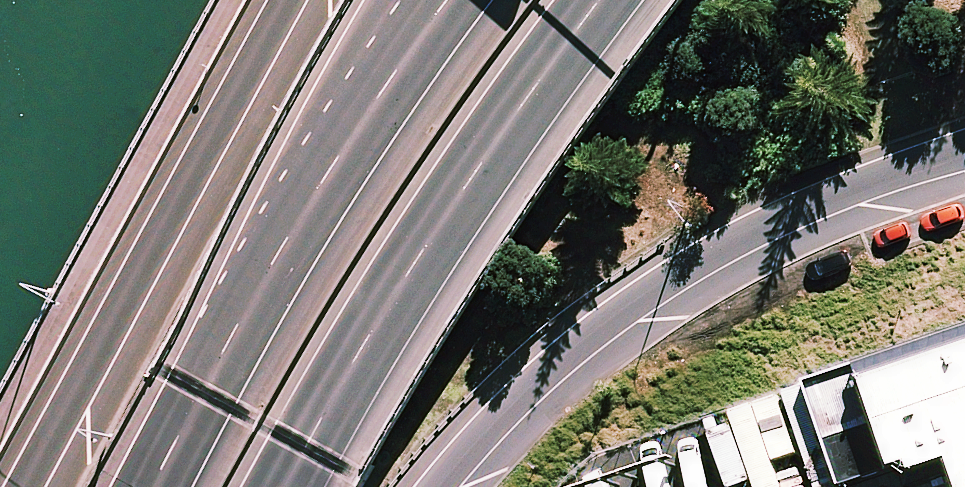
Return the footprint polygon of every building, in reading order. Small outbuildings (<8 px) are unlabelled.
[(860,377),(896,473),(945,455),(956,486),(964,486),(964,338),(860,377)] [(653,463),(662,486),(750,486),(731,435),(653,463)]
